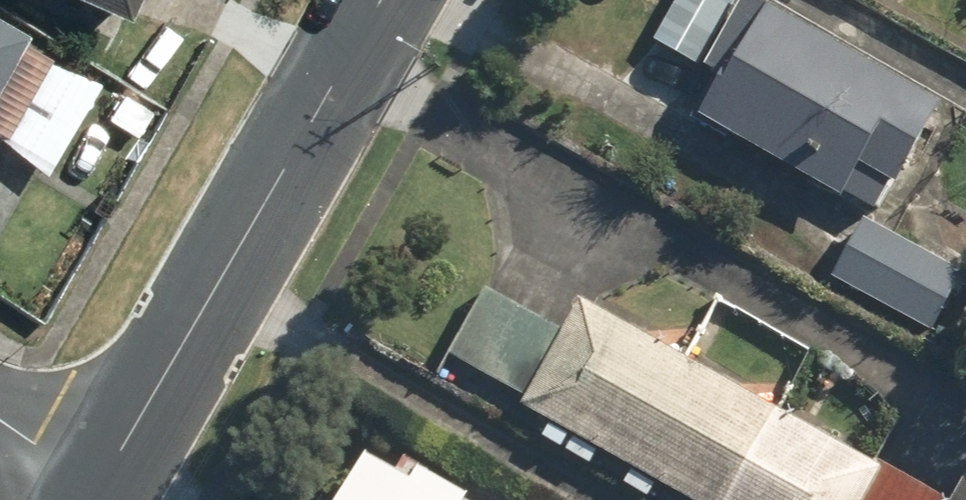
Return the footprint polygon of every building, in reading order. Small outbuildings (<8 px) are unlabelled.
[(109,44),(129,0),(15,0),(109,44)] [(682,114),(863,217),(881,227),(946,112),(748,0),(747,0),(682,114)] [(34,63),(0,44),(0,123),(34,63)] [(863,217),(827,280),(935,341),(965,287),(965,275),(881,227),(863,217)] [(513,402),(682,499),(862,499),(879,471),(579,298),(559,334),(486,292),(451,353),(519,393),(513,402)] [(332,499),(469,499),(392,456),(384,470),(358,455),(332,499)] [(862,499),(929,499),(879,471),(862,499)] [(959,471),(942,499),(965,499),(965,475),(959,471)]
